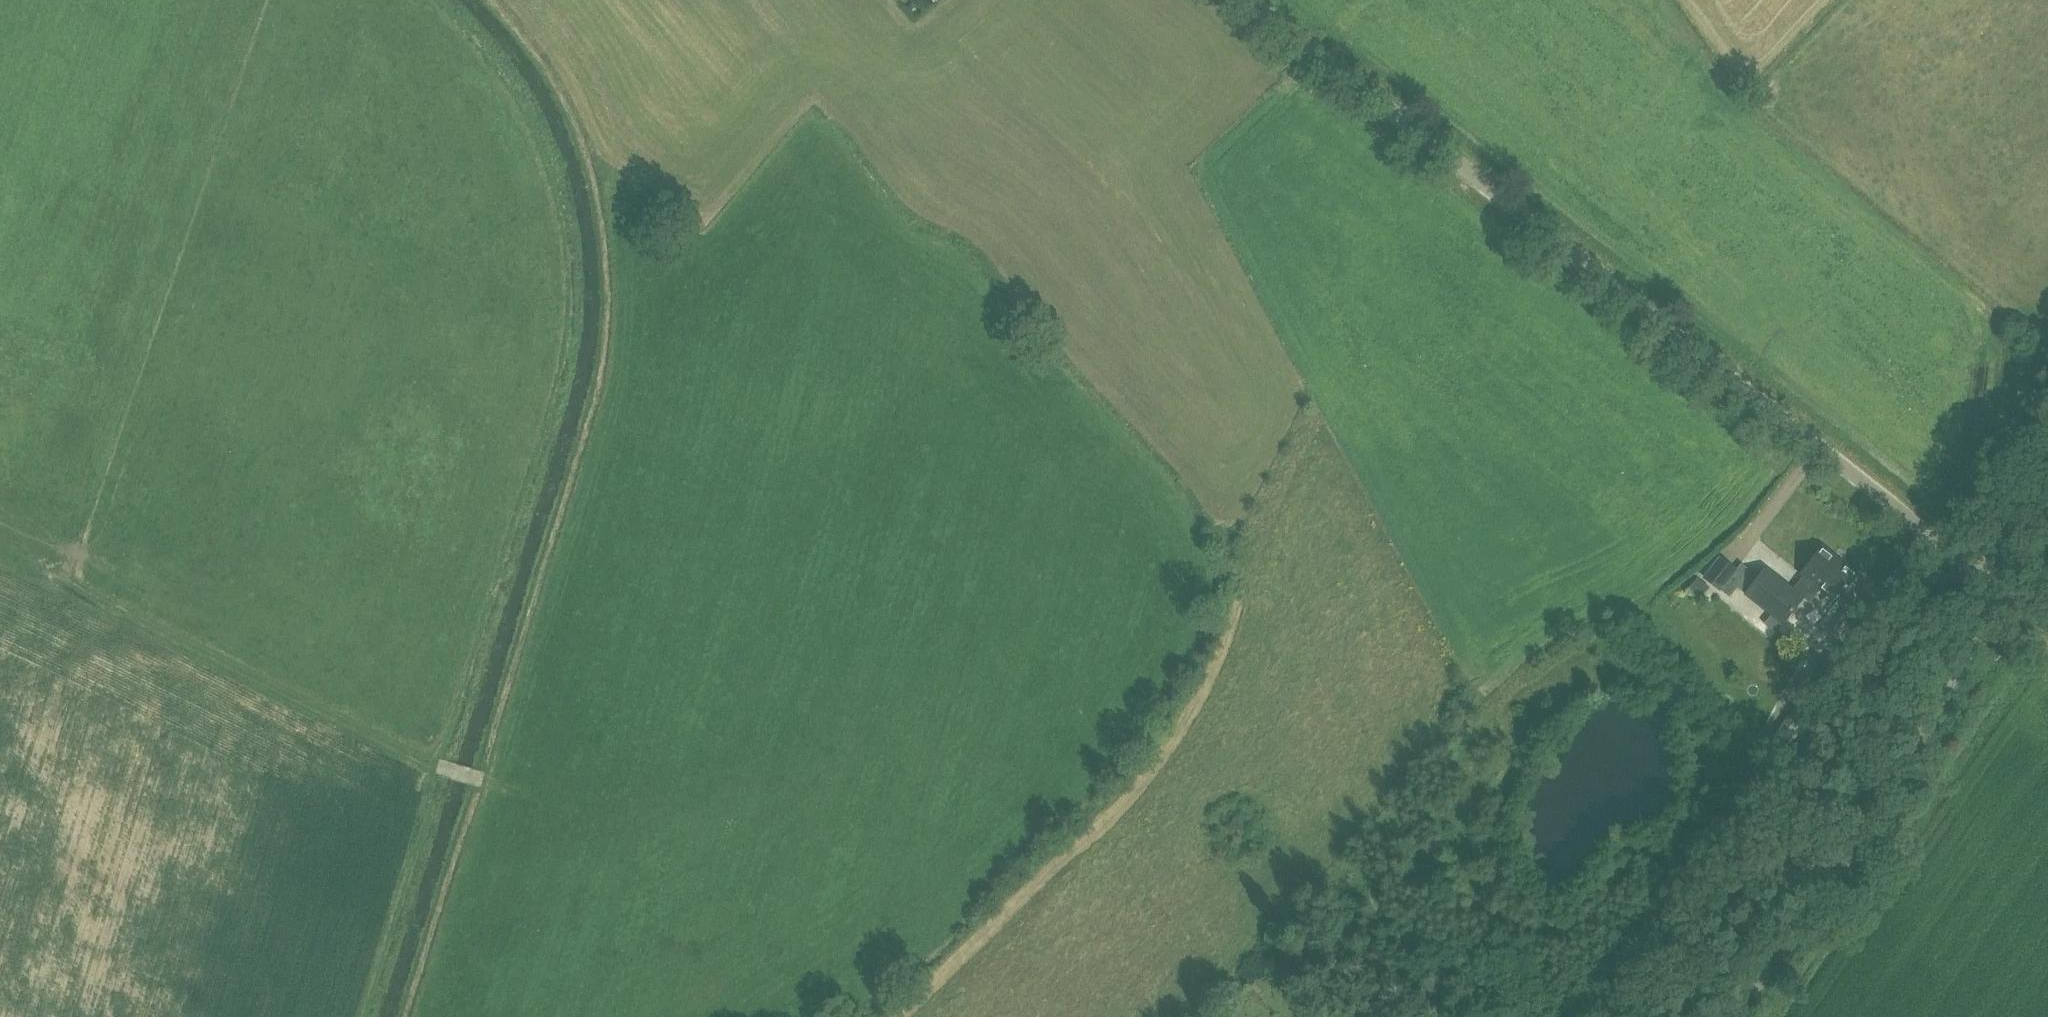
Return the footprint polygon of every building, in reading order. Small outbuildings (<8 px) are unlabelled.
[(1766,568),(1746,593),(1784,623),(1805,596),(1804,596),(1815,583),(1836,600),(1857,574),(1823,546),(1802,573),(1804,575),(1793,589),(1766,568)] [(1721,557),(1704,578),(1721,591),(1738,570),(1721,557)] [(1696,598),(1707,584),(1698,577),(1687,591),(1696,598)] [(1799,695),(1818,709),(1848,668),(1829,655),(1799,695)]
